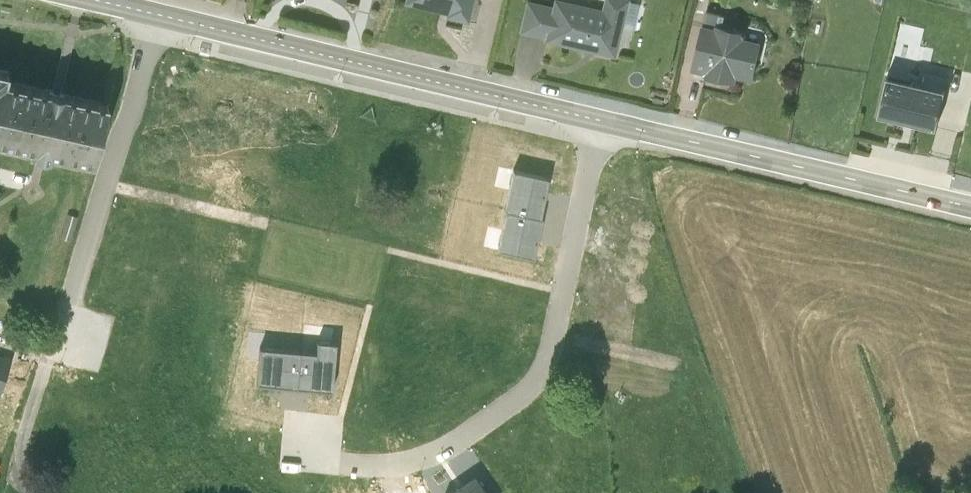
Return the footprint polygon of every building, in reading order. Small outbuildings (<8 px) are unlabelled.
[(404,2),(446,11),(445,15),(467,20),(473,0),(404,0),(404,2)] [(526,0),(520,29),(544,34),(543,38),(614,53),(619,26),(633,29),(639,2),(630,0),(601,0),(600,4),(581,0),(552,0),(551,6),(526,0)] [(715,25),(703,22),(694,65),(708,68),(707,72),(736,78),(737,73),(754,77),(763,38),(747,34),(748,27),(717,20),(715,25)] [(0,72),(0,142),(92,164),(106,105),(6,81),(8,74),(0,72)] [(943,90),(886,77),(878,114),(935,128),(943,90)] [(549,178),(512,169),(504,210),(507,211),(539,217),(549,178)] [(507,211),(497,250),(533,258),(542,218),(539,217),(507,211)] [(316,352),(297,352),(295,387),(332,391),(337,343),(317,342),(316,352)] [(297,352),(260,348),(257,384),(295,387),(297,352)] [(449,492),(487,492),(475,476),(449,492)]
